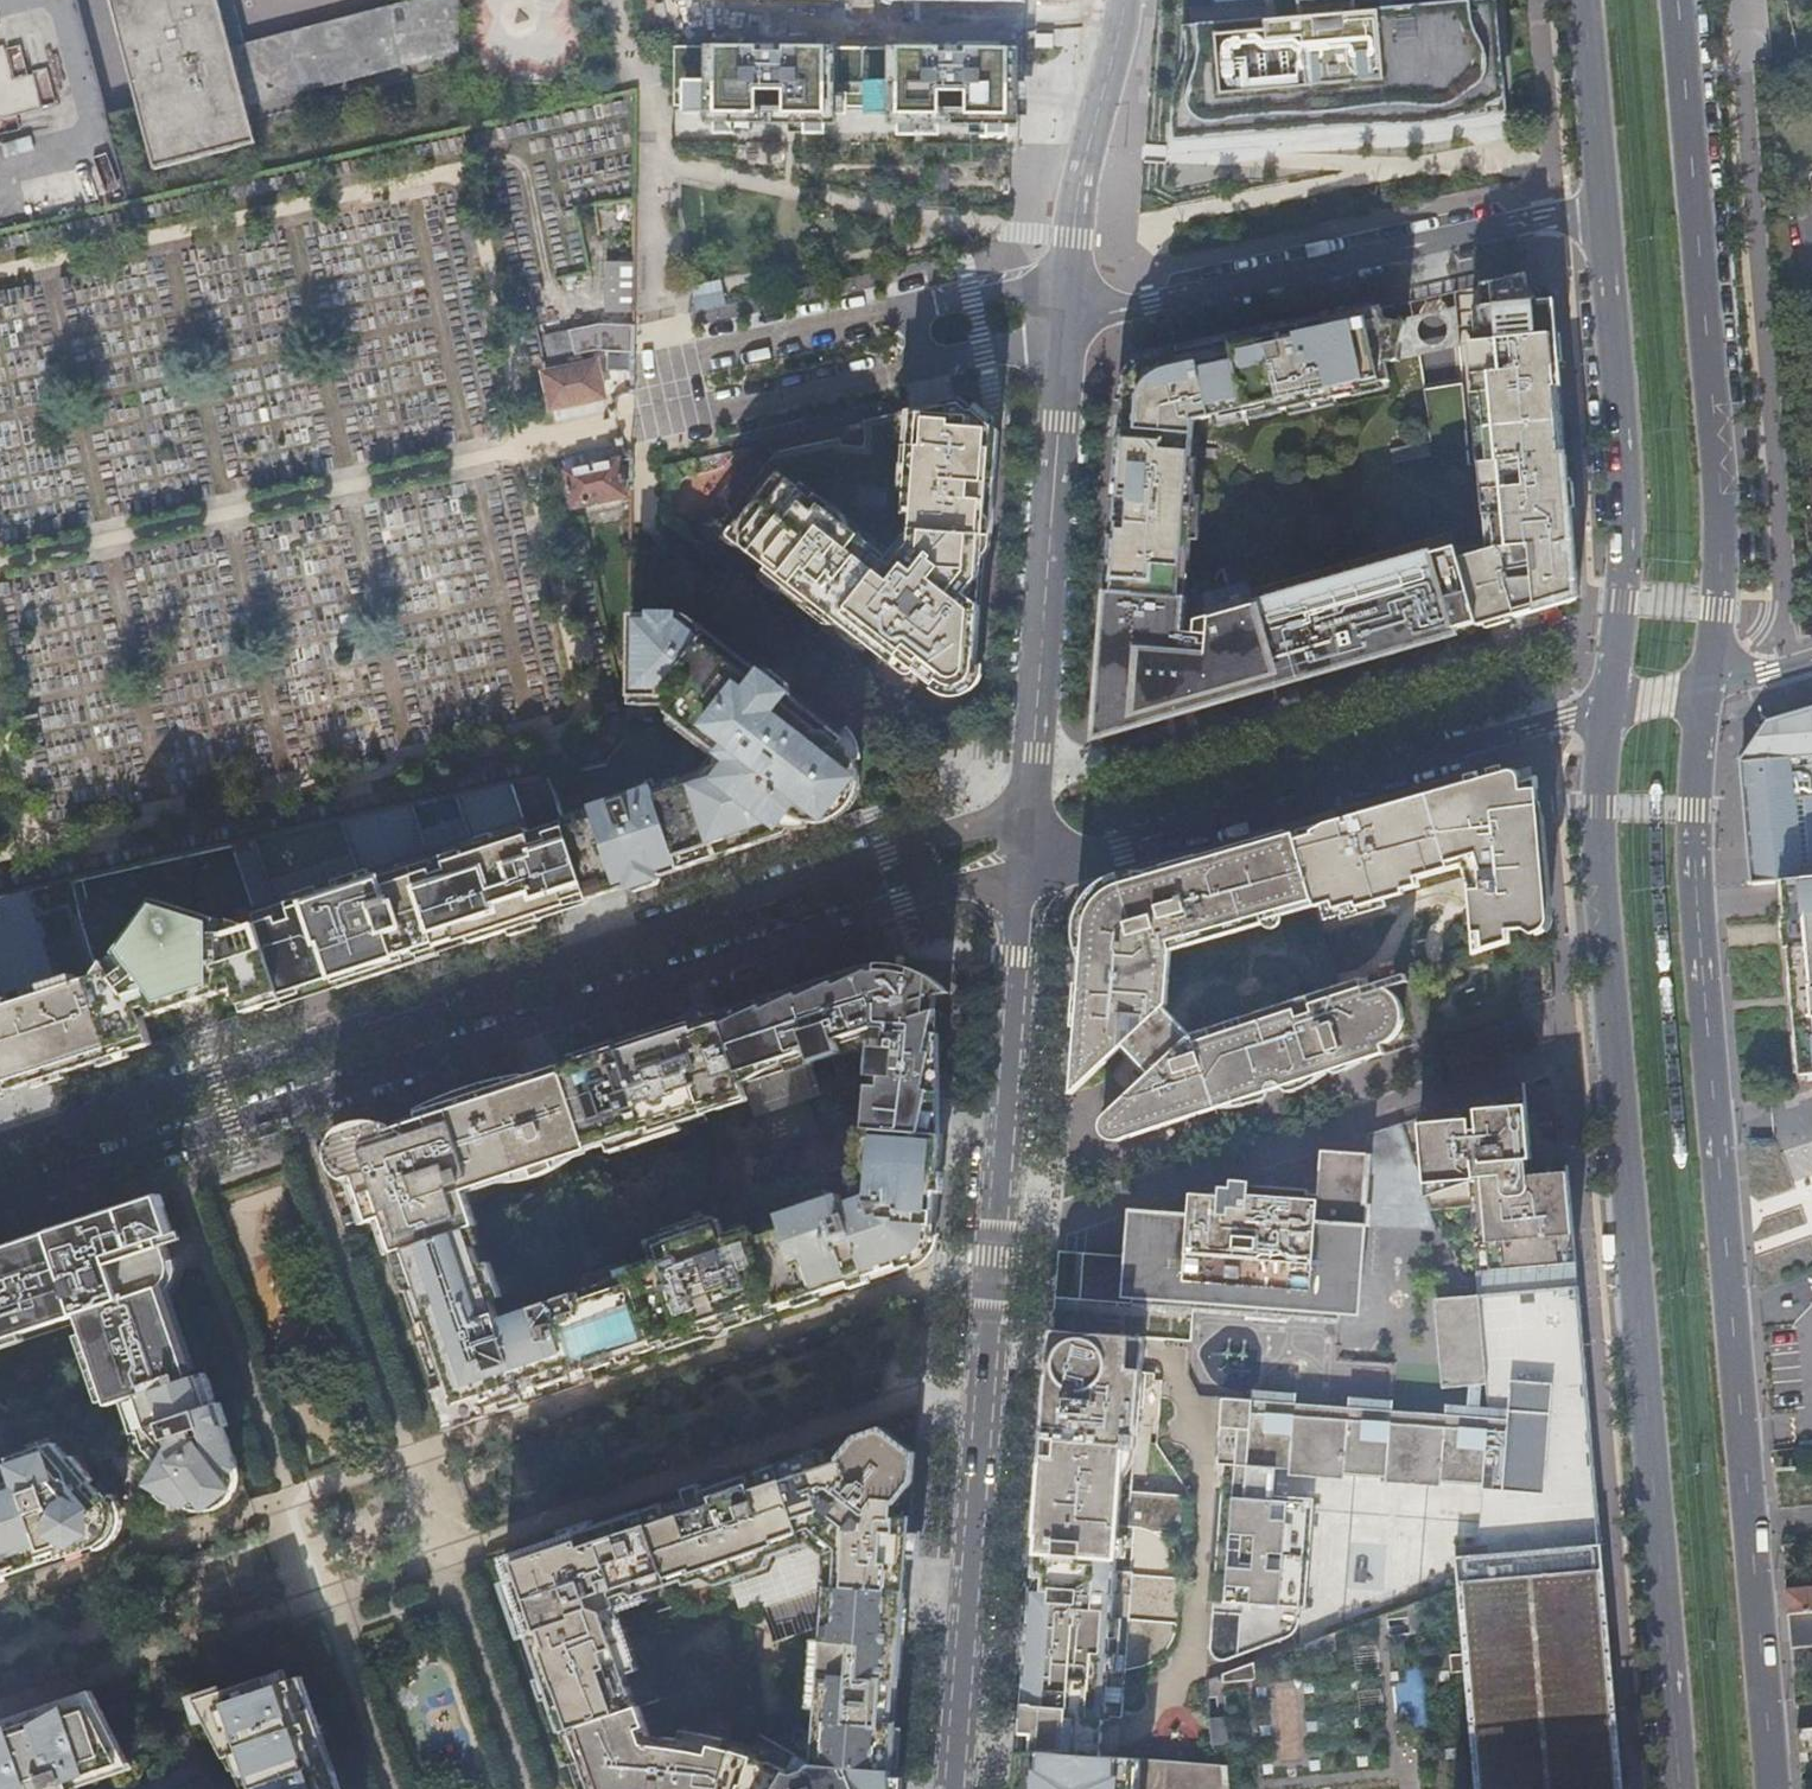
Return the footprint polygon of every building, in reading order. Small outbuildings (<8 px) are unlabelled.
[(156,168),(257,144),(220,0),(112,0),(156,168)] [(389,8),(404,65),(460,51),(460,0),(421,0),(389,8)] [(1278,19),(1184,27),(1176,139),(1507,112),(1497,1),(1384,10),(1384,0),(1277,0),(1278,19)] [(388,6),(232,47),(248,107),(404,67),(404,65),(389,8),(388,6)] [(1023,48),(674,46),(674,105),(1019,107),(1023,48)] [(39,84),(0,85),(0,117),(40,117),(39,84)] [(633,314),(633,264),(606,263),(605,314),(633,314)] [(1142,364),(1133,374),(1128,383),(1126,393),(1100,737),(1279,685),(1278,682),(1299,676),(1300,679),(1458,633),(1457,630),(1478,623),(1479,626),(1517,616),(1515,611),(1536,605),(1537,610),(1579,597),(1553,300),(1529,302),(1527,275),(1492,283),(1494,305),(1475,307),(1385,319),(1382,307),(1157,357),(1151,359),(1142,364)] [(634,352),(635,325),(599,324),(568,331),(574,356),(575,357),(594,353),(607,353),(634,352)] [(574,356),(568,331),(544,337),(549,361),(574,356)] [(623,368),(634,369),(634,352),(607,353),(607,361),(623,361),(623,368)] [(596,361),(545,374),(552,407),(603,395),(596,361)] [(1463,383),(1424,389),(1430,441),(1469,437),(1463,383)] [(995,426),(987,419),(963,398),(950,401),(949,424),(914,420),(911,409),(863,420),(867,433),(866,446),(842,445),(840,437),(790,449),(776,466),(721,536),(728,542),(810,605),(814,601),(895,665),(901,658),(926,678),(930,672),(935,679),(940,684),(948,687),(955,687),(963,685),(969,681),(975,681),(990,479),(995,426)] [(1429,441),(1391,449),(1394,464),(1432,456),(1429,441)] [(721,536),(776,466),(755,449),(688,534),(717,556),(728,542),(721,536)] [(617,460),(566,471),(574,505),(625,494),(617,460)] [(631,704),(671,705),(671,713),(726,756),(711,776),(658,793),(652,777),(638,787),(640,793),(593,809),(596,819),(567,828),(590,898),(590,899),(607,893),(645,881),(765,841),(789,833),(801,819),(813,822),(822,822),(833,819),(843,813),(851,806),(855,800),(858,793),(860,785),(861,777),(860,769),(855,758),(850,751),(843,744),(846,739),(689,615),(632,615),(631,704)] [(1783,880),(1811,876),(1811,710),(1770,721),(1743,760),(1752,883),(1783,880)] [(1314,835),(1297,840),(1314,901),(1316,907),(1332,904),(1334,910),(1356,903),(1357,908),(1405,894),(1404,889),(1417,885),(1415,879),(1450,868),(1449,862),(1465,858),(1469,872),(1474,933),(1481,933),(1483,949),(1508,941),(1507,930),(1523,928),(1526,930),(1531,932),(1536,932),(1541,931),(1545,926),(1548,920),(1536,788),(1523,789),(1518,778),(1510,771),(1323,825),(1316,829),(1314,835)] [(232,846),(258,923),(281,992),(281,993),(281,994),(415,950),(417,955),(493,930),(525,919),(571,904),(590,898),(567,828),(566,827),(529,837),(513,784),(458,796),(471,839),(425,854),(409,806),(343,821),(361,876),(273,905),(252,841),(232,846)] [(1403,1023),(1403,1013),(1403,1011),(1403,1010),(1403,1008),(1402,1007),(1402,1005),(1401,1003),(1400,1002),(1400,1000),(1394,993),(1387,988),(1384,981),(1341,994),(1339,987),(1193,1033),(1166,1006),(1169,1005),(1174,951),(1265,924),(1262,916),(1314,901),(1297,840),(1295,833),(1122,883),(1089,893),(1088,895),(1082,962),(1072,1094),(1125,1046),(1151,1074),(1107,1115),(1104,1119),(1102,1123),(1102,1127),(1106,1135),(1113,1141),(1122,1142),(1124,1141),(1386,1054),(1383,1045),(1391,1041),(1398,1033),(1403,1023)] [(1092,889),(1089,893),(1122,883),(1119,872),(1109,876),(1100,882),(1092,889)] [(1799,1075),(1811,1074),(1811,876),(1783,880),(1799,1075)] [(8,1085),(10,1090),(30,1084),(28,1076),(127,1043),(129,1051),(152,1044),(149,1036),(159,1013),(222,993),(242,1005),(245,1013),(267,1005),(264,998),(281,993),(281,992),(258,923),(233,931),(234,919),(212,916),(156,899),(121,946),(105,962),(112,971),(58,990),(26,892),(0,897),(0,983),(4,994),(0,995),(0,1061),(8,1085)] [(1082,961),(1082,962),(1088,895),(1085,898),(1080,908),(1076,918),(1075,929),(1075,940),(1077,951),(1082,961)] [(1554,997),(1551,962),(1511,974),(1522,1008),(1554,997)] [(742,1007),(720,1014),(743,1085),(841,1053),(838,1044),(875,1032),(867,1130),(927,1134),(936,1011),(932,1012),(928,999),(951,995),(941,985),(928,976),(916,970),(900,965),(885,964),(870,965),(813,984),(742,1007)] [(1341,994),(1384,981),(1382,973),(1339,987),(1341,994)] [(720,1014),(629,1042),(592,1054),(562,1064),(585,1136),(603,1130),(608,1145),(611,1153),(699,1124),(696,1113),(705,1110),(747,1096),(743,1085),(720,1014)] [(366,1129),(331,1140),(345,1181),(356,1178),(371,1223),(383,1220),(395,1253),(477,1226),(478,1226),(466,1191),(590,1151),(585,1136),(562,1064),(517,1079),(471,1094),(419,1111),(421,1120),(387,1132),(384,1123),(366,1129)] [(1490,1270),(1576,1262),(1568,1165),(1529,1168),(1528,1159),(1532,1159),(1525,1083),(1420,1117),(1429,1196),(1475,1181),(1475,1176),(1482,1176),(1490,1270)] [(696,1113),(699,1124),(708,1121),(705,1110),(696,1113)] [(1368,1204),(1367,1226),(1437,1231),(1401,1123),(1368,1134),(1366,1155),(1367,1155),(1364,1204),(1368,1204)] [(927,1134),(867,1130),(860,1129),(855,1200),(844,1204),(841,1194),(780,1215),(784,1228),(754,1239),(778,1307),(900,1266),(899,1263),(912,1258),(913,1258),(914,1258),(915,1257),(916,1257),(917,1256),(918,1256),(919,1255),(920,1254),(921,1253),(922,1252),(923,1252),(923,1251),(924,1251),(924,1250),(925,1249),(925,1248),(926,1248),(926,1247),(926,1246),(927,1246),(927,1245),(927,1244),(928,1243),(928,1242),(928,1241),(928,1240),(931,1226),(934,1226),(941,1135),(927,1134)] [(585,1136),(590,1151),(608,1145),(603,1130),(585,1136)] [(1079,1300),(1193,1309),(1242,1311),(1241,1316),(1291,1320),(1292,1316),(1341,1318),(1344,1273),(1359,1275),(1363,1226),(1367,1226),(1368,1204),(1364,1204),(1367,1155),(1366,1155),(1321,1150),(1317,1192),(1307,1191),(1308,1187),(1250,1185),(1250,1181),(1231,1179),(1230,1187),(1219,1186),(1219,1195),(1190,1193),(1188,1215),(1139,1211),(1136,1257),(1084,1253),(1079,1300)] [(78,1316),(109,1406),(191,1378),(146,1245),(174,1236),(161,1197),(79,1224),(0,1250),(0,1342),(78,1316)] [(706,1216),(659,1232),(661,1239),(650,1243),(657,1265),(631,1273),(634,1283),(657,1349),(778,1307),(754,1239),(752,1232),(727,1241),(719,1219),(708,1223),(706,1216)] [(501,1403),(504,1412),(528,1404),(525,1393),(657,1349),(634,1283),(620,1288),(617,1279),(500,1320),(494,1301),(504,1298),(492,1263),(482,1266),(469,1229),(477,1226),(395,1253),(457,1418),(501,1403)] [(1518,1517),(1521,1550),(1602,1543),(1584,1348),(1576,1262),(1490,1270),(1476,1271),(1478,1291),(1435,1295),(1443,1384),(1469,1382),(1467,1404),(1447,1402),(1446,1412),(1394,1406),(1394,1397),(1352,1393),(1351,1403),(1299,1397),(1299,1388),(1257,1384),(1256,1393),(1242,1392),(1228,1391),(1221,1457),(1228,1457),(1225,1485),(1219,1484),(1209,1594),(1215,1595),(1210,1641),(1211,1645),(1213,1649),(1217,1653),(1221,1654),(1227,1653),(1284,1629),(1291,1626),(1294,1621),(1296,1616),(1297,1609),(1291,1609),(1292,1602),(1297,1602),(1303,1603),(1314,1493),(1274,1489),(1277,1462),(1290,1463),(1289,1469),(1345,1475),(1345,1468),(1386,1472),(1386,1478),(1441,1483),(1442,1477),(1483,1482),(1482,1488),(1535,1493),(1533,1516),(1518,1517)] [(631,1273),(617,1279),(620,1288),(634,1283),(631,1273)] [(1054,1330),(1144,1337),(1191,1341),(1193,1309),(1079,1300),(1056,1298),(1054,1330)] [(1022,1749),(1102,1755),(1103,1736),(1119,1528),(1187,1535),(1190,1496),(1130,1490),(1138,1407),(1144,1407),(1147,1371),(1141,1370),(1143,1350),(1144,1337),(1054,1330),(1052,1345),(1048,1400),(1057,1401),(1047,1530),(1038,1530),(1037,1537),(1039,1537),(1038,1548),(1036,1548),(1026,1680),(1022,1731),(1021,1749),(1022,1749)] [(229,1476),(239,1469),(206,1373),(191,1378),(109,1406),(130,1399),(147,1449),(156,1446),(163,1467),(153,1485),(159,1489),(161,1486),(184,1499),(182,1502),(189,1506),(198,1499),(208,1500),(214,1498),(219,1495),(226,1488),(229,1476)] [(666,1505),(645,1512),(670,1584),(684,1580),(686,1585),(704,1579),(709,1568),(758,1550),(771,1555),(804,1543),(800,1531),(808,1528),(837,1548),(834,1576),(826,1578),(826,1585),(905,1591),(915,1455),(883,1430),(858,1438),(842,1459),(843,1460),(828,1466),(822,1451),(699,1493),(702,1502),(669,1513),(666,1505)] [(29,1563),(27,1558),(48,1550),(50,1556),(112,1535),(117,1521),(113,1509),(90,1483),(94,1480),(73,1456),(69,1460),(56,1444),(11,1460),(18,1481),(0,1488),(0,1573),(29,1563)] [(1228,1457),(1221,1457),(1219,1484),(1225,1485),(1228,1457)] [(1535,1493),(1482,1488),(1477,1544),(1487,1544),(1488,1553),(1521,1550),(1518,1517),(1533,1516),(1535,1493)] [(699,1493),(666,1505),(669,1513),(702,1502),(699,1493)] [(670,1584),(645,1512),(593,1530),(595,1536),(570,1544),(568,1538),(504,1560),(514,1587),(523,1584),(538,1627),(528,1630),(537,1656),(546,1682),(555,1679),(559,1691),(550,1694),(563,1733),(570,1731),(637,1708),(625,1675),(614,1645),(605,1617),(604,1614),(618,1609),(614,1599),(629,1594),(635,1597),(645,1593),(669,1585),(670,1584)] [(800,1531),(804,1543),(823,1554),(822,1580),(826,1578),(834,1576),(837,1548),(808,1528),(800,1531)] [(595,1536),(593,1530),(568,1538),(570,1544),(595,1536)] [(1521,1550),(1488,1553),(1455,1556),(1457,1588),(1474,1788),(1623,1788),(1602,1543),(1521,1550)] [(709,1568),(704,1579),(717,1585),(765,1568),(771,1555),(758,1550),(709,1568)] [(523,1584),(514,1587),(528,1630),(538,1627),(523,1584)] [(903,1613),(905,1591),(826,1585),(814,1759),(891,1768),(903,1613)] [(1784,1587),(1787,1613),(1811,1611),(1811,1585),(1784,1587)] [(1457,1588),(1202,1680),(1206,1728),(1223,1726),(1227,1765),(1229,1788),(1474,1788),(1457,1588)] [(647,1601),(645,1593),(635,1597),(629,1594),(614,1599),(618,1609),(618,1611),(647,1601)] [(605,1617),(619,1612),(618,1611),(618,1609),(604,1614),(605,1617)] [(1787,1613),(1790,1647),(1811,1645),(1811,1611),(1787,1613)] [(639,1671),(619,1612),(605,1617),(614,1645),(624,1642),(635,1672),(639,1671)] [(625,1675),(635,1672),(624,1642),(614,1645),(625,1675)] [(282,1684),(278,1673),(197,1701),(241,1788),(341,1788),(302,1677),(282,1684)] [(555,1679),(546,1682),(550,1694),(559,1691),(555,1679)] [(79,1788),(131,1770),(92,1691),(32,1712),(36,1721),(0,1733),(0,1788),(79,1788)] [(637,1708),(570,1731),(580,1759),(576,1761),(586,1788),(775,1788),(787,1768),(725,1748),(727,1739),(683,1731),(681,1739),(667,1738),(665,1747),(652,1746),(639,1707),(637,1708)] [(563,1733),(583,1788),(586,1788),(576,1761),(580,1759),(570,1731),(563,1733)] [(1227,1765),(1102,1755),(1022,1749),(1021,1769),(1019,1788),(1229,1788),(1227,1765)] [(891,1768),(814,1759),(810,1759),(808,1766),(793,1771),(787,1768),(775,1788),(889,1788),(891,1768)]
